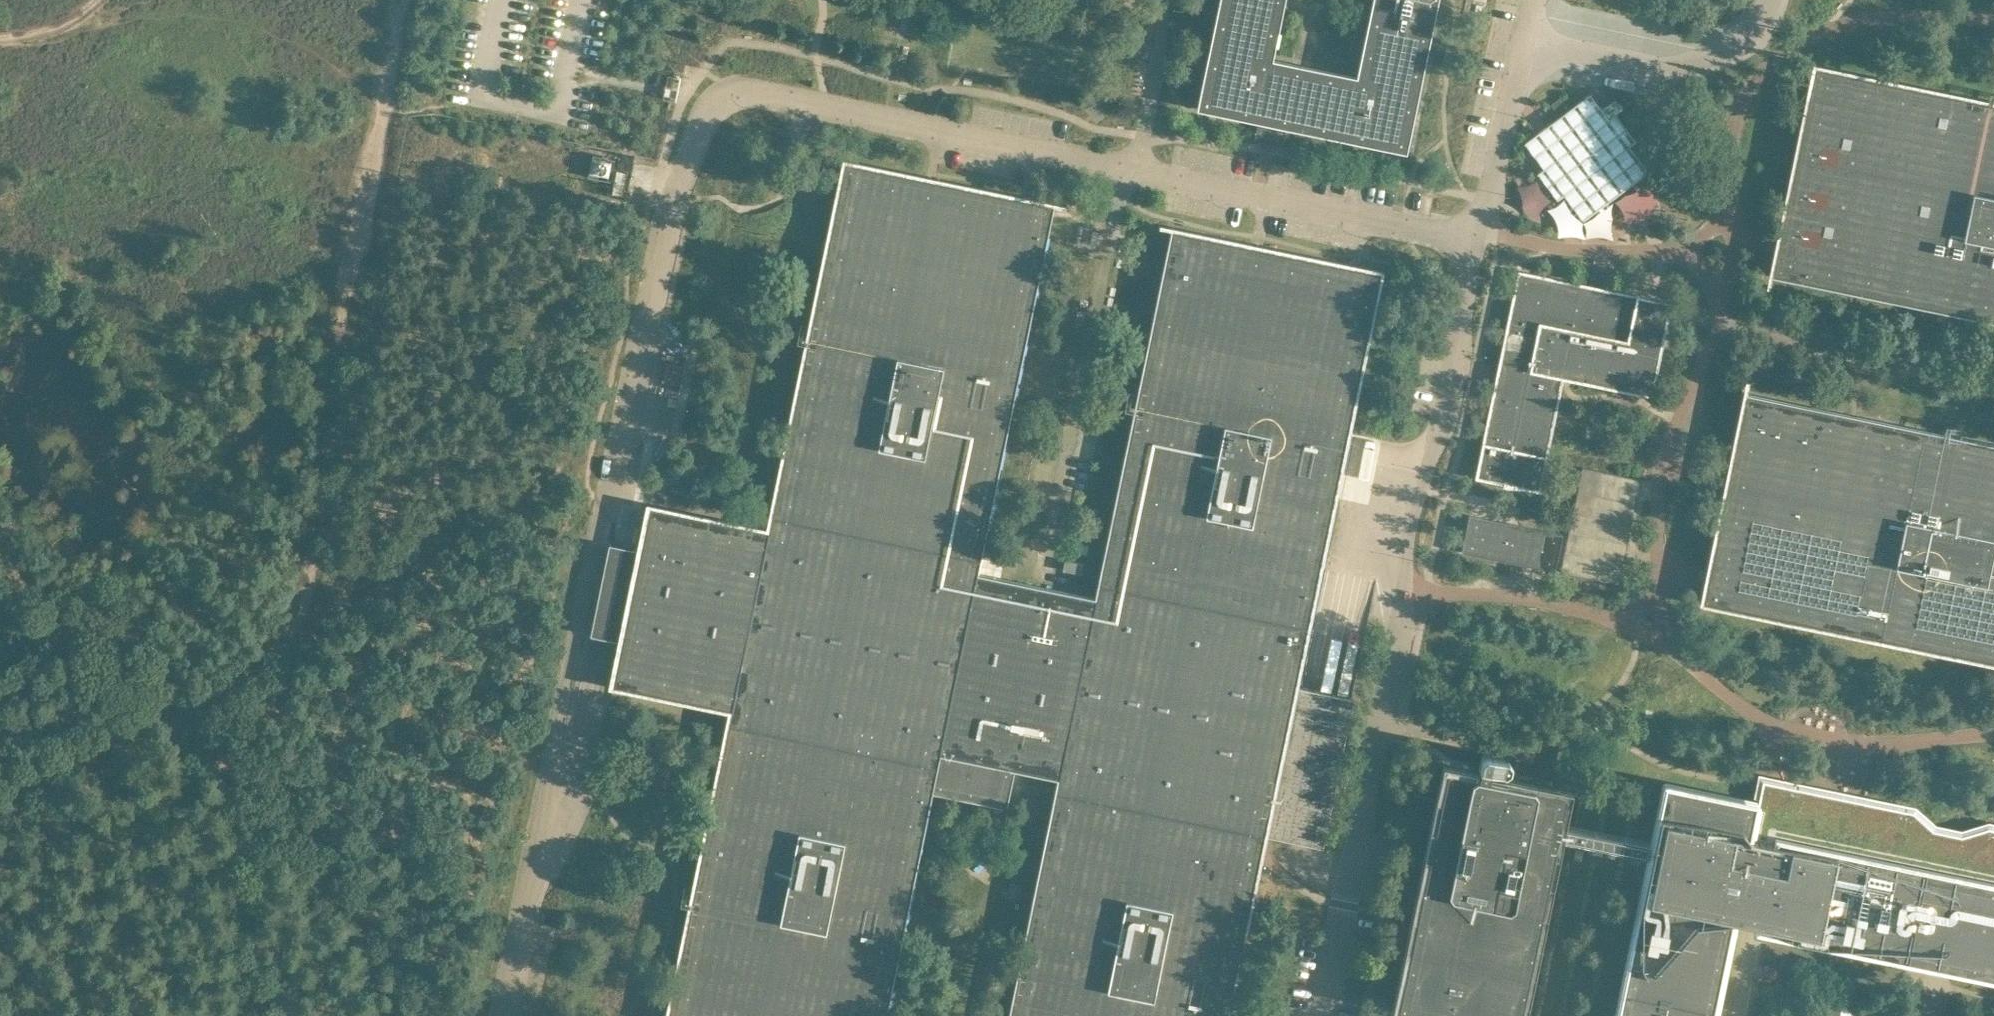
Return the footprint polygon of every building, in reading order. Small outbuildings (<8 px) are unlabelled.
[(1198,107),(1259,120),(1287,126),(1405,150),(1437,0),(1375,0),(1359,79),(1269,61),(1282,0),(1221,0),(1198,107)] [(1815,67),(1804,119),(1803,127),(1799,145),(1797,156),(1779,243),(1778,245),(1777,253),(1776,255),(1772,274),(1993,320),(1993,104),(1815,67)] [(1589,92),(1525,141),(1545,167),(1539,172),(1560,199),(1566,194),(1585,220),(1649,171),(1630,145),(1636,141),(1615,114),(1609,119),(1589,92)] [(591,634),(592,635),(607,638),(619,640),(621,640),(612,684),(733,709),(732,711),(730,724),(729,725),(669,1015),(885,1015),(931,791),(962,798),(970,799),(1006,807),(1014,768),(1060,777),(1057,792),(1011,1015),(1226,1015),(1250,899),(1255,878),(1260,850),(1264,835),(1275,837),(1303,843),(1322,847),(1323,846),(1352,703),(1353,698),(1351,698),(1302,687),(1294,686),(1307,627),(1310,612),(1347,431),(1380,273),(1361,269),(1347,266),(1263,249),(1251,246),(1173,230),(1100,584),(1097,599),(976,575),(979,559),(1043,249),(1046,236),(1053,205),(1033,201),(1021,199),(936,181),(924,179),(846,162),(829,244),(828,251),(773,517),(770,532),(649,507),(640,547),(640,550),(610,544),(591,634)] [(1561,375),(1563,375),(1650,393),(1668,304),(1520,273),(1478,476),(1538,488),(1561,375)] [(1703,601),(1993,662),(1993,446),(1857,417),(1850,416),(1746,395),(1730,473),(1728,485),(1710,570),(1709,572),(1708,580),(1707,583),(1703,601)] [(1582,466),(1564,571),(1621,581),(1639,476),(1582,466)] [(1463,551),(1492,557),(1555,571),(1563,534),(1470,515),(1463,551)] [(1398,1007),(1426,1013),(1428,1013),(1428,1015),(1438,1015),(1441,1015),(1520,1015),(1557,840),(1557,838),(1558,836),(1566,795),(1566,794),(1551,791),(1550,791),(1510,783),(1487,778),(1489,769),(1501,771),(1505,772),(1510,769),(1512,758),(1508,758),(1504,757),(1486,753),(1481,756),(1481,757),(1481,758),(1477,776),(1447,769),(1447,770),(1398,1006),(1398,1007)] [(1558,836),(1563,837),(1641,854),(1651,856),(1617,1015),(1711,1015),(1732,918),(1760,924),(1759,929),(1759,930),(1765,931),(1993,979),(1993,831),(1983,833),(1970,836),(1956,835),(1938,834),(1933,832),(1930,830),(1914,819),(1909,815),(1907,815),(1905,815),(1876,804),(1854,802),(1845,801),(1823,795),(1818,795),(1814,795),(1805,797),(1802,799),(1795,804),(1788,805),(1782,805),(1782,803),(1782,802),(1781,801),(1781,800),(1780,799),(1779,799),(1778,798),(1777,798),(1776,798),(1775,798),(1774,798),(1773,798),(1772,798),(1772,799),(1771,799),(1770,800),(1770,801),(1769,802),(1769,803),(1769,804),(1758,803),(1757,803),(1758,802),(1749,801),(1665,783),(1653,842),(1578,827),(1565,824),(1571,796),(1566,795),(1558,836)]
